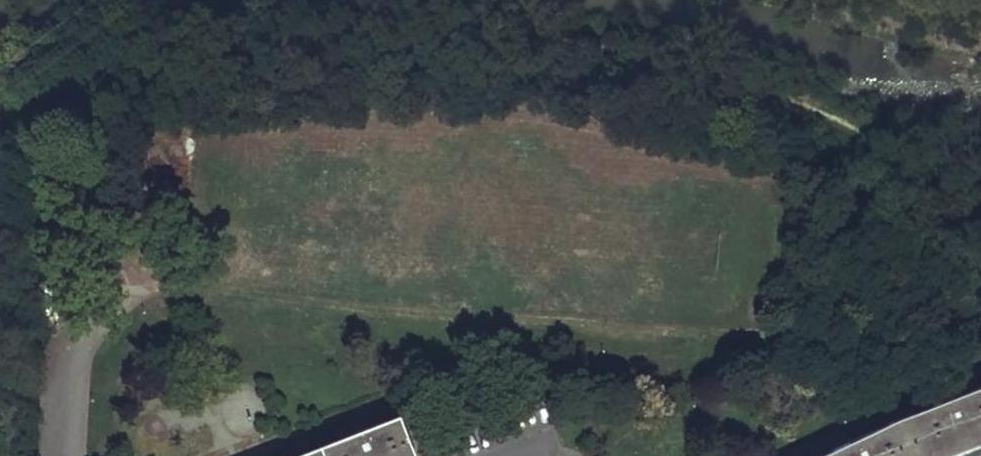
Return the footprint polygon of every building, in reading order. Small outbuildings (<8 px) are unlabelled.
[(980,443),(980,384),(895,418),(814,455),(811,455),(946,455),(980,443)] [(299,455),(414,455),(398,417),(299,455)]
